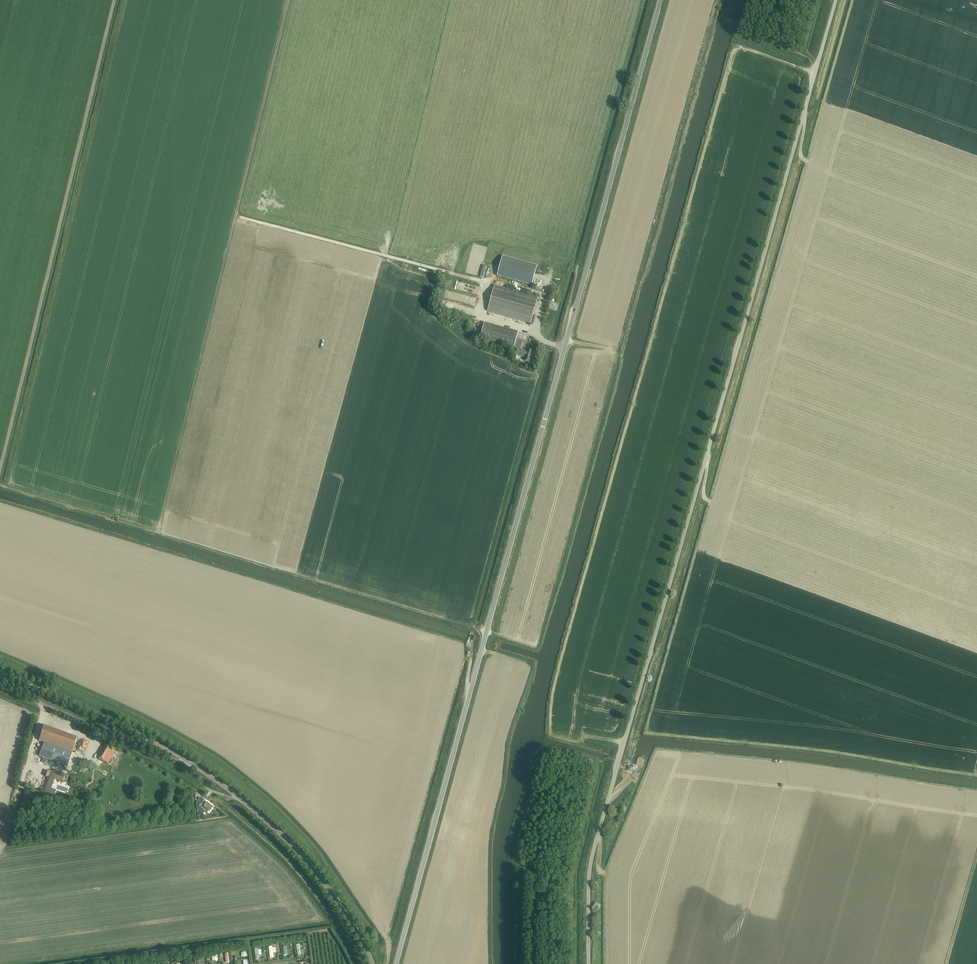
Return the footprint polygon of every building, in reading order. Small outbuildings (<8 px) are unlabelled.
[(537,266),(503,257),(497,276),(532,286),(537,266)] [(488,311),(531,323),(538,298),(495,286),(488,311)] [(474,297),(474,294),(461,291),(460,297),(476,300),(476,298),(474,297)] [(480,338),(514,348),(518,332),(485,323),(480,338)] [(518,355),(520,356),(521,355),(524,356),(523,361),(531,363),(534,352),(529,351),(529,352),(522,350),(521,352),(519,351),(518,355)] [(475,634),(470,632),(469,636),(469,637),(472,638),(471,640),(475,641),(477,636),(474,635),(475,634)] [(39,756),(67,766),(73,751),(83,754),(87,743),(76,739),(76,737),(44,726),(39,741),(44,743),(39,756)] [(104,746),(98,758),(108,763),(115,751),(115,750),(105,745),(104,746)] [(49,776),(50,777),(63,781),(65,775),(51,771),(49,776)] [(196,802),(197,804),(196,805),(196,806),(197,808),(197,809),(198,810),(200,808),(205,812),(206,810),(207,811),(209,811),(210,812),(213,807),(207,802),(206,802),(200,797),(196,802)]
